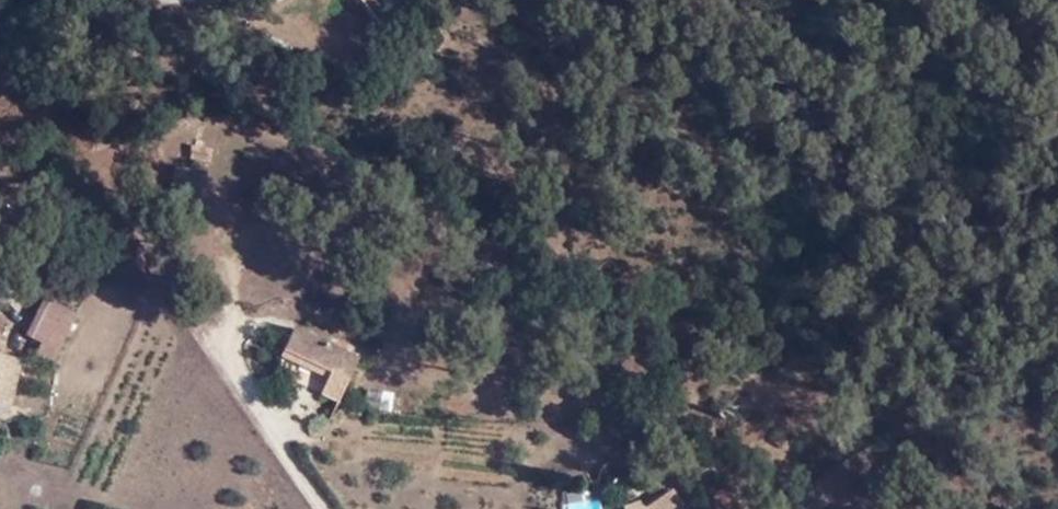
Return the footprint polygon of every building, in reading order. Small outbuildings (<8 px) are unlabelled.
[(53,360),(77,314),(42,298),(25,333),(41,343),(36,351),(53,360)] [(292,328),(282,350),(329,371),(325,379),(319,394),(336,402),(356,359),(292,328)] [(329,371),(282,350),(280,357),(325,379),(329,371)] [(10,404),(20,359),(0,353),(0,402),(10,404)] [(644,508),(683,508),(671,489),(643,507),(644,508)] [(643,507),(636,501),(623,506),(624,508),(644,508),(643,507)]
